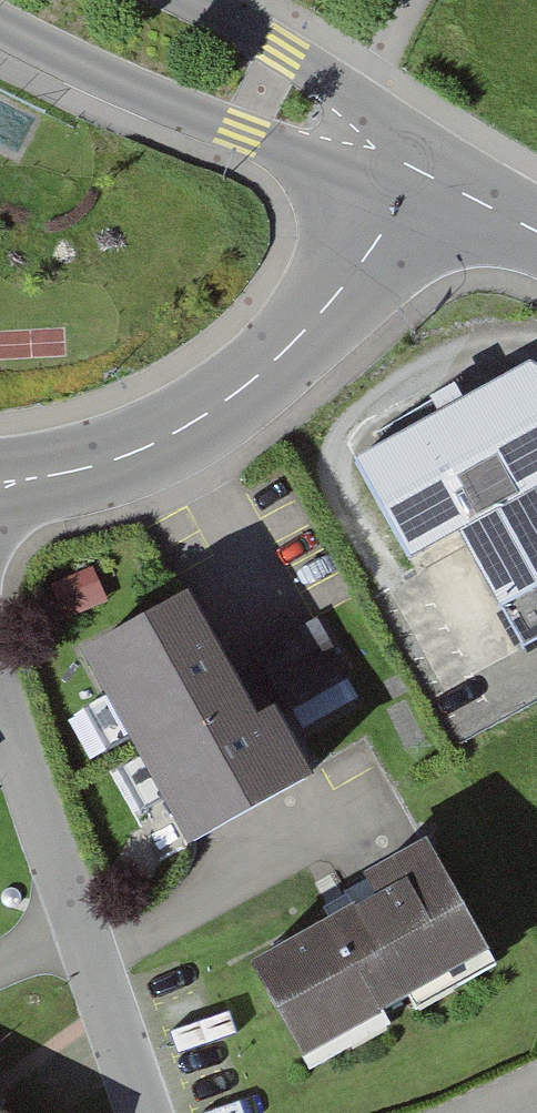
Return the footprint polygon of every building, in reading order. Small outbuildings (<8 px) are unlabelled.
[(504,633),(536,613),(536,390),(531,386),(358,478),(412,576),(458,553),(504,633)] [(37,619),(57,665),(106,643),(86,598),(37,619)] [(324,613),(261,645),(291,705),(354,673),(324,613)] [(180,633),(78,686),(184,883),(306,813),(268,740),(239,754),(180,633)] [(301,1095),(490,995),(426,874),(353,913),(362,931),(246,993),(301,1095)]
